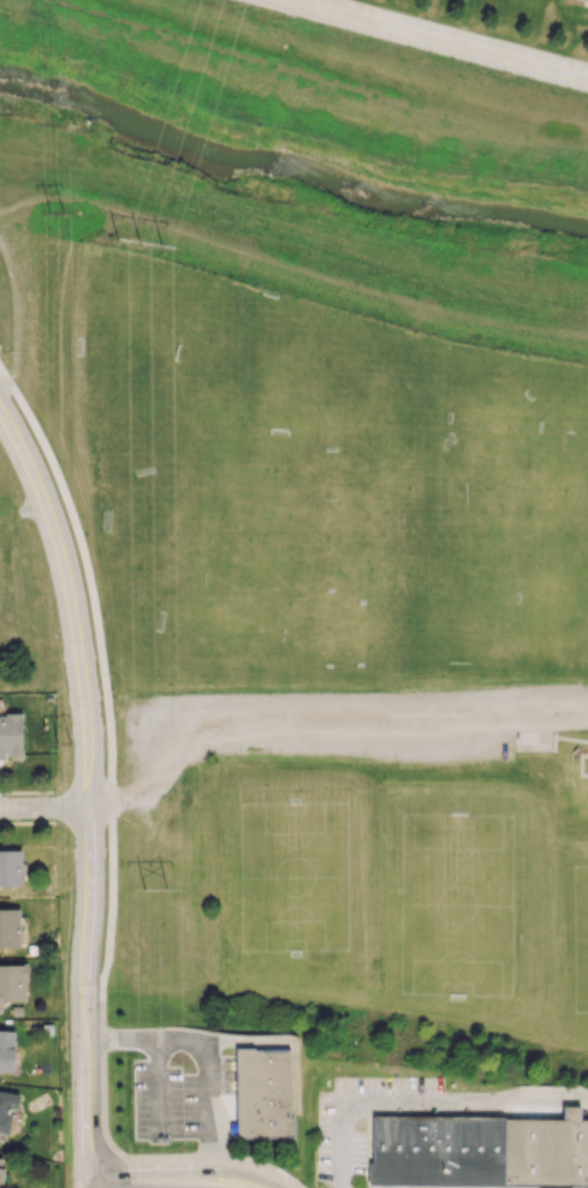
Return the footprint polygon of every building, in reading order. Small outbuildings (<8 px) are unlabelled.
[(0,714),(1,756),(22,755),(21,713),(0,714)] [(0,850),(0,876),(0,885),(21,885),(21,850),(0,850)] [(19,946),(19,908),(0,909),(0,940),(0,947),(19,946)] [(0,1001),(26,1001),(25,964),(0,964),(0,995),(0,1001)] [(13,1071),(14,1030),(0,1030),(0,1045),(0,1071),(13,1071)] [(237,1052),(238,1125),(238,1141),(297,1140),(296,1119),(291,1119),(291,1052),(237,1052)] [(9,1133),(10,1109),(17,1110),(18,1092),(1,1092),(0,1109),(0,1132),(9,1133)] [(370,1187),(489,1187),(587,1187),(587,1122),(582,1122),(582,1110),(564,1110),(564,1121),(370,1118),(370,1187)]
